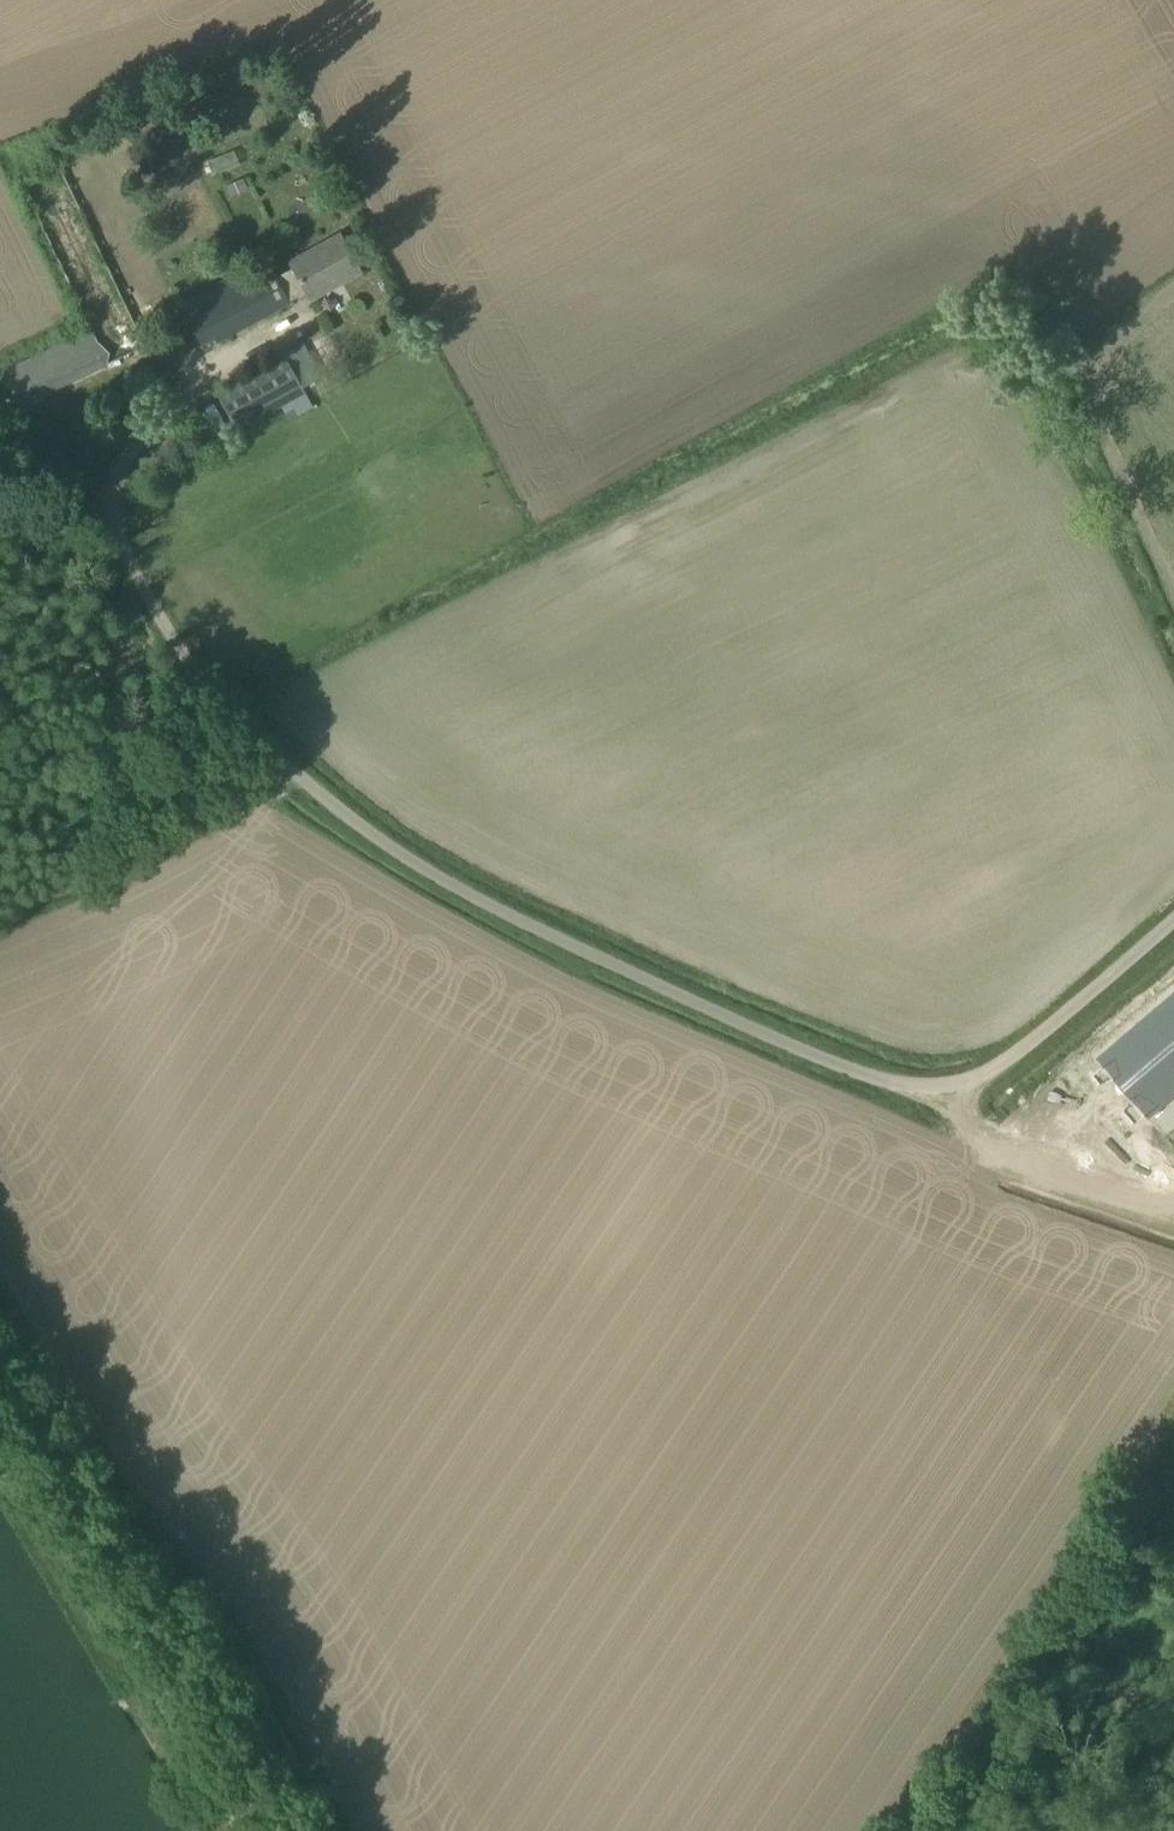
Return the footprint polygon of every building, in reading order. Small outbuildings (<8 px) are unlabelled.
[(21,411),(109,369),(107,364),(145,346),(60,169),(25,185),(91,330),(2,370),(21,411)] [(310,299),(360,272),(340,235),(290,262),(292,267),(276,276),(274,273),(243,289),(235,274),(179,305),(203,350),(290,303),(289,302),(306,293),(310,299)] [(237,430),(305,392),(302,387),(318,378),(301,347),(216,393),(225,409),(237,430)] [(1093,1075),(1100,1084),(1101,1085),(1116,1078),(1132,1097),(1123,1111),(1124,1112),(1135,1124),(1147,1114),(1150,1118),(1173,1097),(1173,993),(1098,1058),(1104,1065),(1093,1075)]
